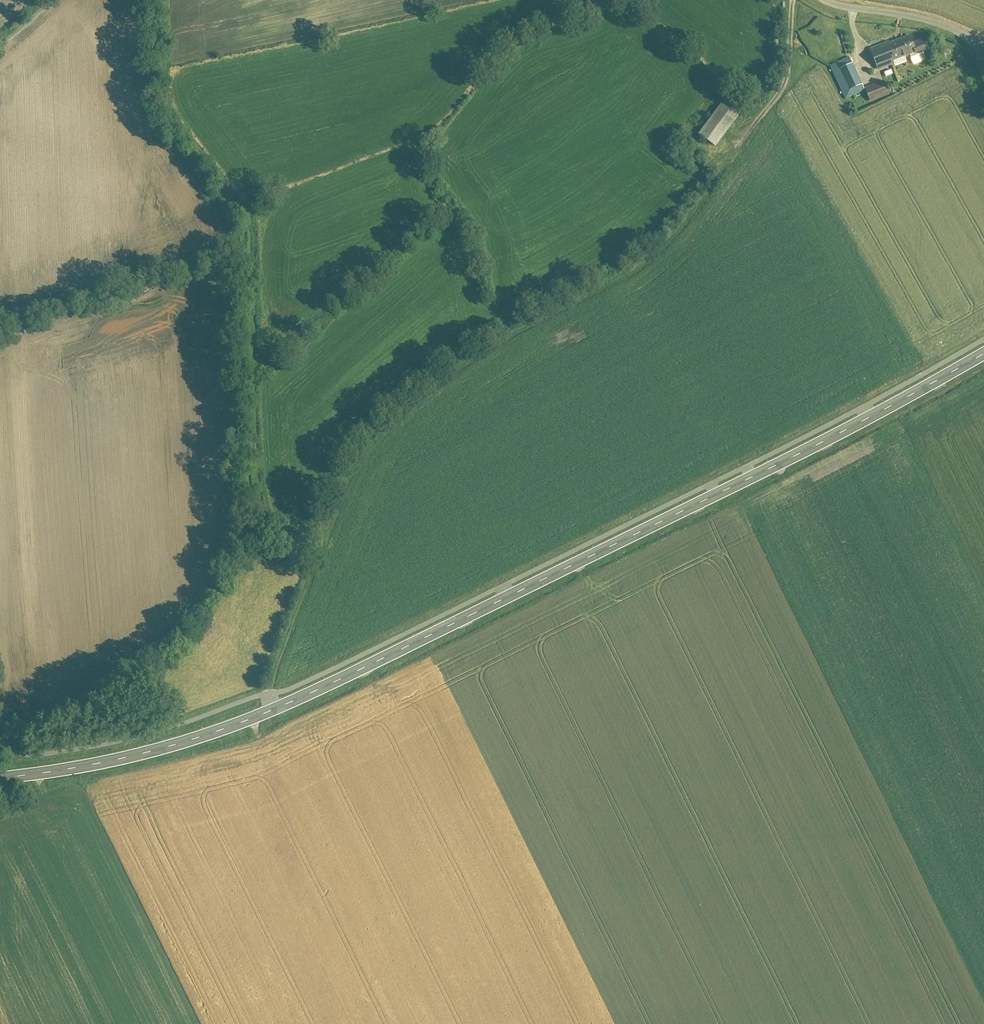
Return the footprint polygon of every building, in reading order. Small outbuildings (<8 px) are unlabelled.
[(868,53),(875,72),(921,54),(914,35),(868,53)] [(830,67),(844,101),(863,93),(849,60),(830,67)] [(865,92),(870,102),(887,95),(882,84),(865,92)] [(702,137),(717,149),(743,115),(728,103),(702,137)]
